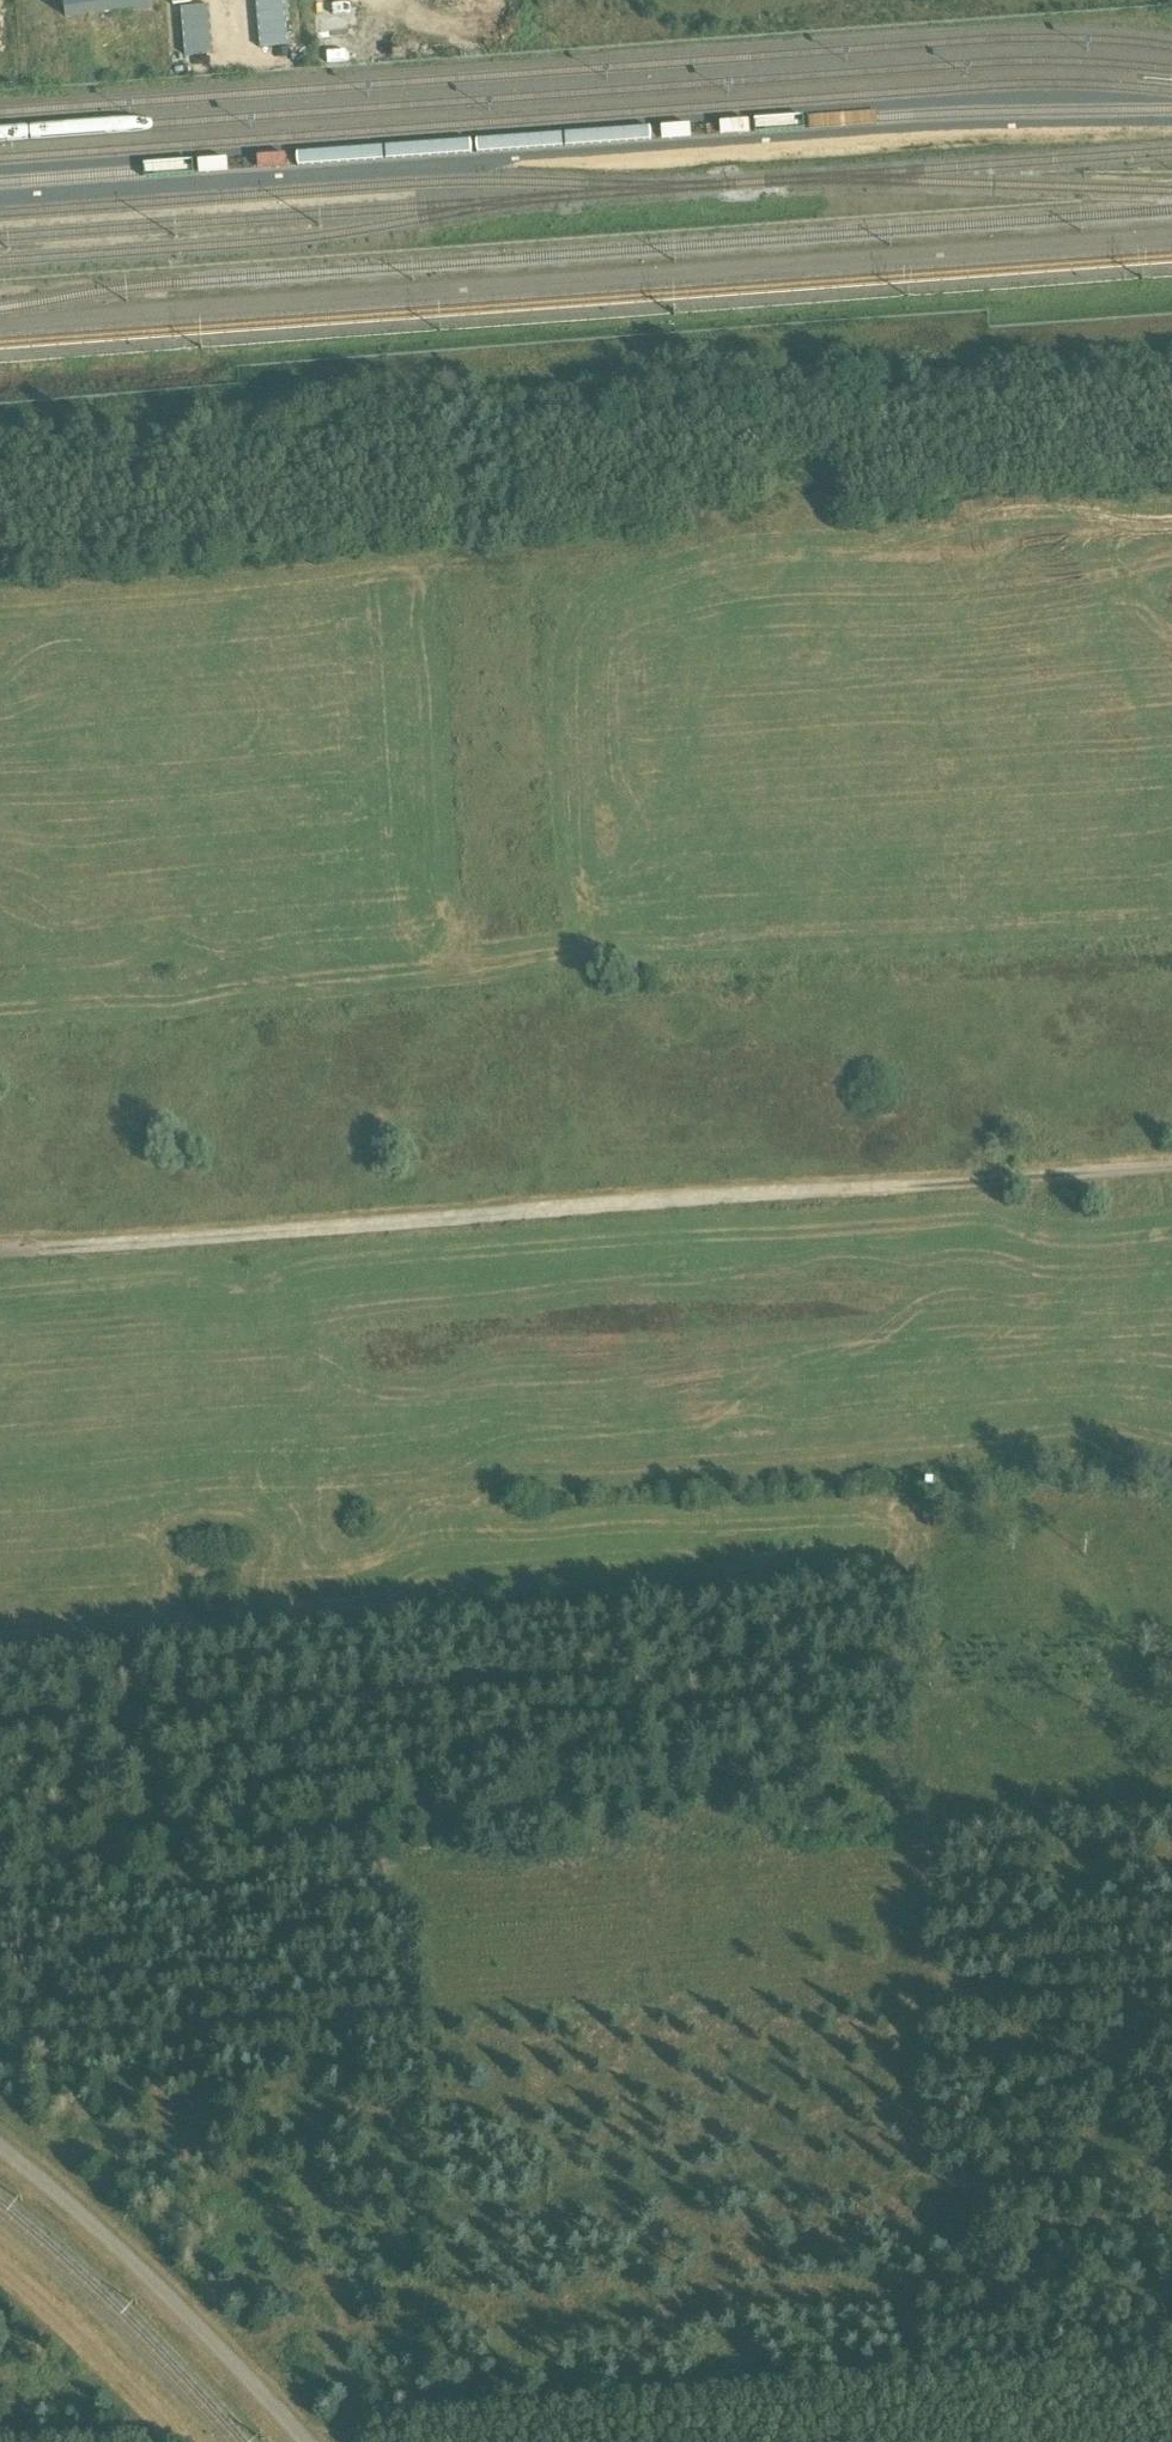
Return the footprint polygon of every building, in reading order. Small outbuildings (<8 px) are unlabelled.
[(66,18),(151,9),(150,0),(64,0),(66,18)] [(259,49),(289,46),(285,0),(255,0),(259,49)] [(212,5),(183,6),(184,52),(213,51),(212,5)]
